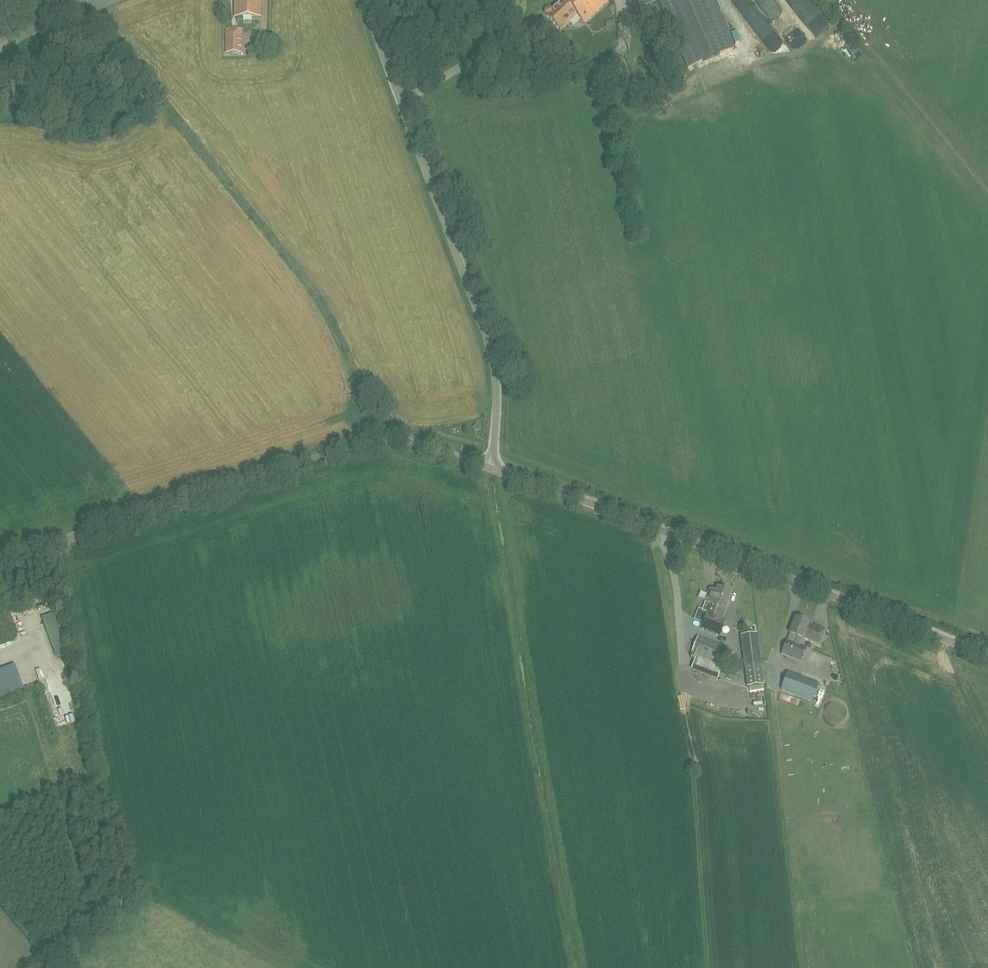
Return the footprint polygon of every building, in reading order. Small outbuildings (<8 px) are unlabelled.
[(260,0),(236,0),(236,16),(260,17),(260,0)] [(609,0),(562,0),(552,9),(551,8),(548,8),(545,10),(545,13),(546,15),(561,31),(577,15),(584,23),(609,0)] [(637,25),(652,19),(646,6),(659,0),(688,68),(734,48),(714,0),(627,0),(637,25)] [(780,25),(788,19),(774,0),(760,0),(771,15),(772,15),(780,25)] [(810,9),(803,16),(807,19),(813,12),(810,9)] [(794,20),(787,28),(796,35),(802,27),(794,20)] [(242,53),(242,34),(225,34),(225,53),(242,53)] [(721,635),(727,619),(723,618),(732,593),(718,588),(716,591),(710,589),(706,601),(702,611),(707,613),(702,628),(721,635)] [(814,626),(808,624),(809,623),(796,618),(790,634),(788,641),(787,640),(782,655),(801,662),(806,647),(800,645),(803,639),(820,645),(826,630),(822,629),(822,627),(815,624),(814,626)] [(764,685),(762,665),(758,635),(742,637),(748,687),(764,685)] [(719,676),(729,649),(697,637),(691,654),(696,656),(692,666),(719,676)] [(788,673),(781,690),(812,702),(819,685),(788,673)]
